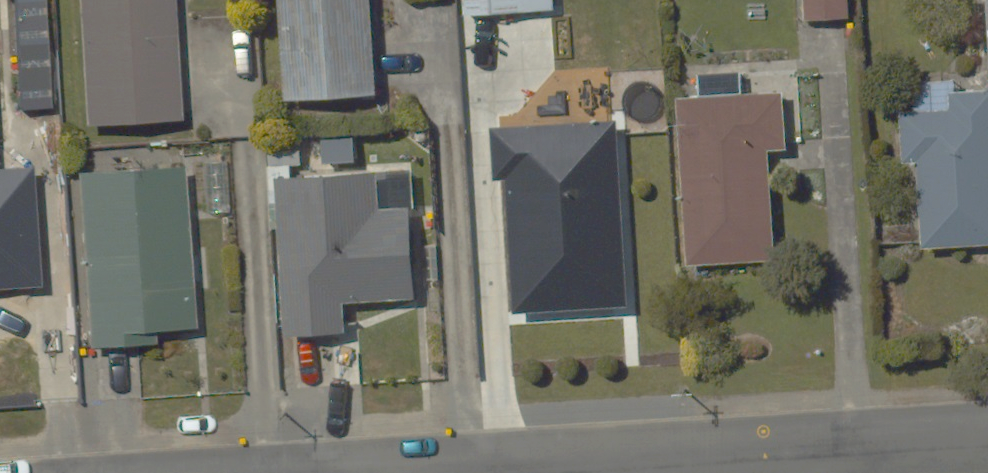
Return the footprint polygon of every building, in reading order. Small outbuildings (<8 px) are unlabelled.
[(83,116),(179,110),(173,0),(76,0),(83,116)] [(281,90),(379,84),(374,0),(276,0),(281,90)] [(462,18),(560,12),(559,0),(461,0),(462,18)] [(798,14),(850,12),(850,0),(797,0),(798,14)] [(47,34),(15,35),(17,104),(49,103),(47,34)] [(919,239),(987,236),(987,81),(912,85),(913,103),(899,103),(901,157),(915,156),(919,239)] [(769,90),(676,94),(682,254),(775,251),(769,90)] [(620,116),(490,116),(490,173),(506,173),(506,281),(565,281),(565,258),(600,258),(601,194),(620,194),(620,116)] [(153,320),(187,319),(183,158),(78,160),(83,336),(153,334),(153,320)] [(385,160),(270,166),(279,326),(344,323),(343,295),(415,291),(410,199),(387,201),(385,160)] [(40,278),(36,163),(0,164),(0,280),(40,278)]
